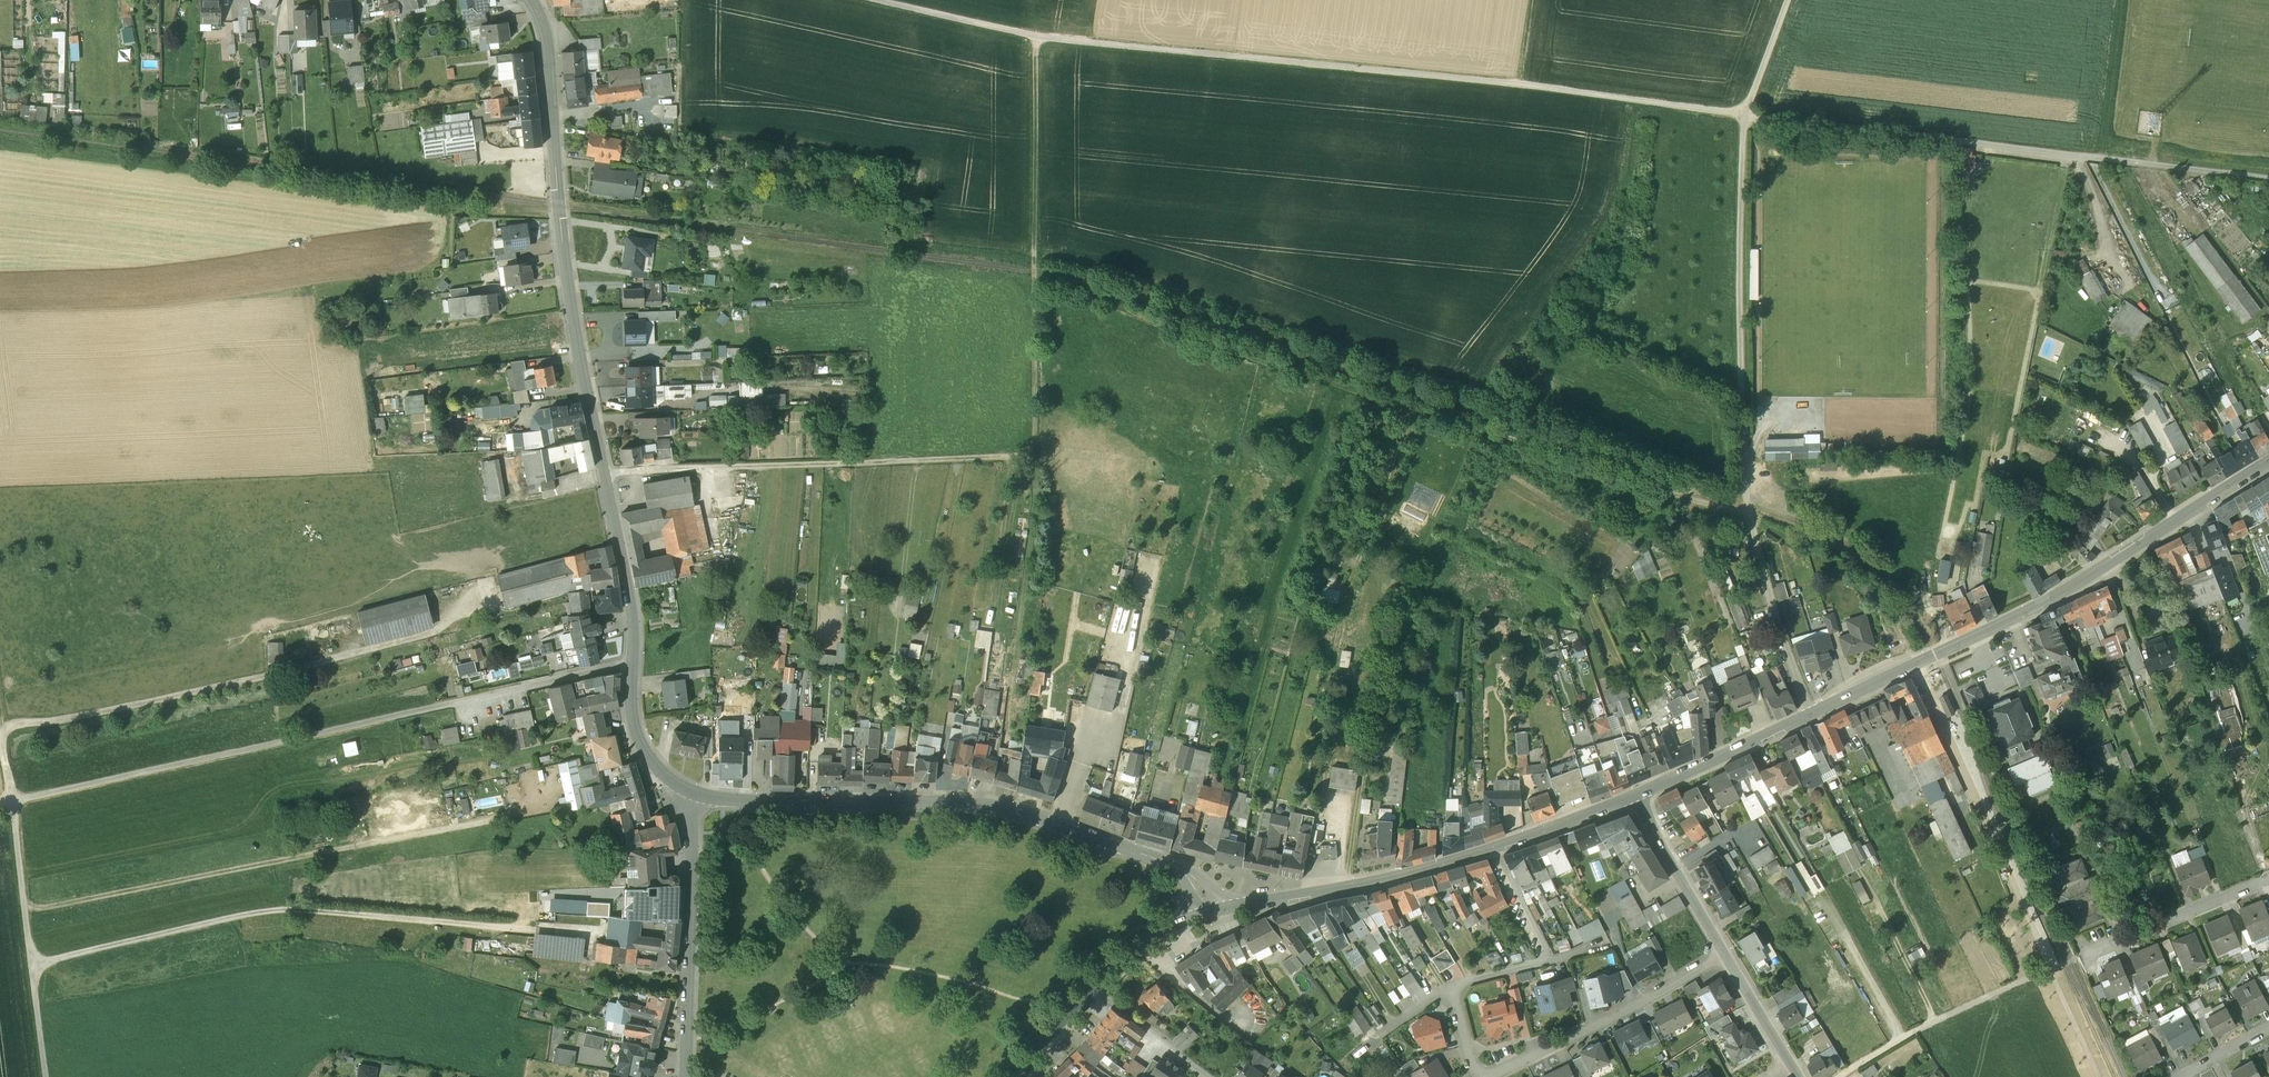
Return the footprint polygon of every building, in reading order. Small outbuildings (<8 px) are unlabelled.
[(127,27),(134,26),(130,6),(129,0),(121,0),(127,27)] [(221,1),(200,0),(200,23),(208,23),(220,23),(221,1)] [(255,6),(267,11),(270,4),(261,0),(258,0),(256,4),(255,6)] [(270,4),(267,11),(272,13),(278,0),(261,0),(270,4)] [(366,0),(357,0),(359,20),(368,19),(367,9),(366,0)] [(382,0),(366,0),(367,9),(383,7),(382,3),(382,0)] [(405,10),(414,8),(412,0),(404,0),(405,10)] [(414,8),(422,7),(421,0),(412,0),(414,8)] [(460,9),(473,7),(474,13),(485,11),(489,10),(487,0),(459,0),(460,9)] [(581,3),(582,15),(603,13),(603,0),(581,0),(581,3)] [(243,4),(237,1),(237,19),(253,19),(252,12),(251,8),(243,4)] [(351,1),(328,3),(330,20),(332,34),(346,33),(345,30),(354,29),(351,1)] [(399,8),(397,1),(390,2),(382,3),(383,7),(383,10),(399,8)] [(563,3),(563,4),(563,14),(582,15),(581,3),(570,3),(565,3),(563,3)] [(473,7),(460,9),(462,21),(474,20),(486,18),(485,11),(474,13),(473,7)] [(314,9),(294,10),(295,35),(295,39),(297,39),(315,38),(314,9)] [(486,18),(474,20),(475,27),(481,26),(487,25),(486,18)] [(232,20),(226,21),(229,45),(235,45),(232,20)] [(332,34),(330,20),(322,21),(324,37),(332,36),(332,34)] [(208,23),(200,23),(200,31),(208,31),(208,23)] [(487,25),(481,26),(482,36),(488,35),(489,42),(508,39),(507,30),(504,31),(503,23),(487,25)] [(58,38),(58,89),(64,89),(65,31),(52,31),(52,38),(58,38)] [(246,33),(247,43),(256,41),(254,31),(246,33)] [(69,36),(70,60),(78,60),(77,35),(69,36)] [(281,35),(281,51),(289,51),(288,35),(281,35)] [(295,35),(288,35),(289,51),(289,52),(297,52),(297,39),(295,39),(295,35)] [(489,42),(488,35),(482,36),(475,37),(477,51),(490,49),(489,42)] [(577,40),(578,51),(582,51),(598,49),(602,49),(601,38),(577,40)] [(582,51),(584,72),(597,71),(600,71),(598,49),(582,51)] [(286,63),(281,51),(275,54),(280,65),(286,63)] [(531,51),(513,53),(514,61),(515,70),(533,68),(531,51)] [(578,51),(562,52),(564,74),(584,72),(582,51),(578,51)] [(500,62),(514,61),(513,53),(499,55),(500,62)] [(505,79),(515,77),(515,70),(514,61),(500,62),(499,55),(494,55),(497,80),(501,79),(505,79)] [(269,60),(261,58),(259,66),(267,68),(269,60)] [(363,65),(348,66),(350,83),(364,81),(363,65)] [(608,70),(610,84),(640,81),(638,67),(608,70)] [(534,75),(533,68),(515,70),(515,77),(516,77),(534,75)] [(564,74),(566,90),(594,86),(599,86),(597,71),(584,72),(564,74)] [(516,77),(517,96),(536,93),(534,75),(516,77)] [(302,93),(302,77),(291,77),(292,93),(302,93)] [(666,78),(640,81),(642,98),(668,95),(666,78)] [(594,86),(596,103),(642,98),(640,81),(610,84),(599,86),(594,86)] [(502,86),(490,88),(491,99),(504,97),(502,86)] [(594,86),(566,90),(568,107),(596,103),(594,86)] [(65,125),(65,92),(43,92),(43,103),(53,103),(52,125),(65,125)] [(519,113),(538,111),(536,93),(517,96),(519,106),(519,113)] [(491,99),(489,99),(490,102),(487,102),(488,106),(490,106),(492,117),(508,115),(507,107),(506,97),(504,97),(491,99)] [(20,104),(20,122),(46,123),(46,105),(20,104)] [(519,106),(507,107),(508,115),(519,113),(519,106)] [(678,107),(664,107),(664,119),(678,119),(678,107)] [(538,111),(519,113),(520,120),(539,117),(538,111)] [(468,113),(450,115),(451,123),(469,120),(468,113)] [(539,117),(520,120),(521,127),(522,135),(522,136),(540,134),(539,117)] [(451,123),(420,127),(425,157),(461,152),(476,150),(475,142),(484,141),(481,119),(469,120),(451,123)] [(630,123),(618,123),(619,132),(630,132),(630,123)] [(521,127),(510,129),(511,137),(522,135),(521,127)] [(605,131),(591,130),(589,138),(604,139),(605,131)] [(540,134),(522,136),(523,148),(542,146),(540,134)] [(604,139),(589,138),(587,154),(596,156),(608,157),(611,158),(614,158),(615,150),(619,151),(620,142),(604,139)] [(476,150),(461,152),(463,166),(478,164),(476,150)] [(595,161),(594,170),(595,170),(608,172),(608,171),(609,163),(608,163),(595,161)] [(608,172),(595,170),(592,191),(633,197),(633,193),(636,175),(608,171),(608,172)] [(2198,186),(2185,195),(2189,202),(2203,192),(2198,186)] [(2172,221),(2163,226),(2172,242),(2181,237),(2172,221)] [(514,226),(512,224),(508,225),(507,227),(505,227),(506,236),(503,237),(504,246),(505,250),(515,249),(528,247),(527,236),(524,234),(523,225),(514,226)] [(2260,309),(2203,233),(2193,240),(2185,246),(2243,322),(2260,309)] [(2186,238),(2181,241),(2185,246),(2193,240),(2191,236),(2187,239),(2186,238)] [(503,237),(495,238),(493,240),(494,248),(504,246),(503,237)] [(653,241),(627,237),(625,251),(624,251),(622,267),(631,269),(642,270),(642,269),(644,255),(650,256),(653,241)] [(494,248),(496,260),(499,260),(516,258),(515,249),(505,250),(504,246),(494,248)] [(516,258),(499,260),(499,267),(505,266),(516,265),(519,265),(518,257),(516,258)] [(2102,293),(2083,259),(2073,264),(2076,270),(2092,299),(2102,293)] [(516,265),(505,266),(505,268),(508,267),(510,283),(507,284),(532,281),(530,263),(519,265),(516,265)] [(642,270),(631,269),(630,276),(647,278),(648,270),(642,269),(642,270)] [(714,275),(704,275),(703,285),(714,285),(714,275)] [(643,282),(643,288),(644,304),(663,303),(662,282),(643,282)] [(468,287),(450,289),(451,299),(469,296),(469,295),(468,287)] [(643,288),(623,289),(624,305),(644,304),(643,288)] [(494,293),(476,295),(479,313),(496,311),(496,310),(500,310),(502,307),(501,304),(498,301),(495,301),(494,293)] [(451,299),(453,310),(450,313),(451,315),(454,317),(479,313),(476,295),(471,296),(469,295),(469,296),(451,299)] [(2155,322),(2126,301),(2113,319),(2109,316),(2105,323),(2118,332),(2114,337),(2125,344),(2128,340),(2137,346),(2155,322)] [(638,312),(638,321),(675,319),(675,310),(638,312)] [(717,319),(723,324),(728,318),(721,313),(717,319)] [(625,344),(654,343),(653,320),(638,321),(624,322),(625,344)] [(2173,331),(2163,323),(2159,327),(2169,336),(2173,331)] [(717,344),(717,356),(725,355),(725,344),(717,344)] [(509,393),(513,392),(526,389),(523,377),(533,375),(532,369),(526,370),(524,359),(503,362),(509,393)] [(552,365),(532,369),(533,375),(523,377),(526,389),(556,383),(552,365)] [(649,367),(626,368),(627,386),(650,385),(649,367)] [(716,367),(702,367),(702,381),(784,378),(784,369),(755,370),(755,367),(716,369),(716,367)] [(739,397),(727,397),(728,408),(785,405),(784,395),(762,396),(761,382),(738,383),(739,397)] [(683,384),(664,385),(664,398),(684,397),(683,384)] [(650,385),(627,386),(627,405),(651,405),(650,385)] [(529,401),(526,389),(513,392),(515,403),(518,403),(529,401)] [(2243,412),(2232,390),(2226,393),(2232,405),(2238,415),(2243,412)] [(2177,393),(2174,395),(2181,406),(2186,403),(2179,392),(2177,393)] [(421,395),(403,397),(404,414),(423,412),(421,395)] [(724,395),(709,396),(709,405),(725,404),(724,395)] [(2167,420),(2156,399),(2153,395),(2148,401),(2143,407),(2145,410),(2144,411),(2147,415),(2154,407),(2163,423),(2167,420)] [(394,407),(400,405),(399,397),(392,399),(394,407)] [(515,403),(481,407),(483,419),(516,415),(516,410),(519,409),(518,403),(515,403)] [(580,403),(549,408),(551,425),(552,425),(573,422),(575,432),(581,431),(586,430),(583,420),(580,403)] [(2186,403),(2181,406),(2187,416),(2193,411),(2187,403),(2186,403)] [(2238,415),(2232,405),(2224,408),(2230,419),(2238,415)] [(549,408),(539,409),(535,411),(531,416),(533,431),(521,432),(522,449),(536,449),(548,446),(548,448),(550,447),(546,429),(552,428),(552,425),(551,425),(549,408)] [(2193,411),(2187,416),(2192,422),(2199,417),(2195,410),(2193,411)] [(646,411),(628,412),(628,420),(634,420),(634,418),(646,418),(646,411)] [(2238,415),(2230,419),(2236,430),(2240,428),(2242,432),(2245,430),(2238,415)] [(646,418),(634,418),(634,420),(634,427),(639,427),(639,433),(645,433),(645,436),(655,435),(655,433),(667,432),(667,417),(646,418)] [(2199,417),(2192,422),(2195,428),(2203,423),(2199,417)] [(373,432),(384,431),(383,418),(372,419),(373,432)] [(2264,431),(2257,418),(2250,422),(2258,435),(2264,431)] [(2128,426),(2140,449),(2153,442),(2141,419),(2128,426)] [(2203,423),(2195,428),(2203,440),(2208,436),(2213,433),(2205,422),(2203,423)] [(2181,430),(2174,433),(2169,424),(2165,427),(2179,454),(2190,448),(2181,430)] [(2245,430),(2242,432),(2240,428),(2236,430),(2238,434),(2239,433),(2243,441),(2249,438),(2245,430)] [(581,431),(575,432),(577,441),(588,438),(586,430),(581,431)] [(2250,440),(2258,456),(2268,449),(2268,440),(2264,432),(2264,431),(2258,435),(2250,440)] [(521,432),(511,432),(511,433),(513,450),(522,449),(521,432)] [(511,433),(505,434),(506,444),(497,444),(493,450),(493,451),(513,450),(511,433)] [(1823,435),(1777,436),(1777,438),(1765,439),(1765,444),(1791,444),(1820,443),(1823,443),(1823,435)] [(2215,446),(2208,436),(2203,440),(2210,449),(2215,446)] [(577,441),(575,441),(578,451),(575,452),(577,461),(580,460),(582,469),(591,467),(593,465),(588,438),(577,441)] [(2250,440),(2249,438),(2243,441),(2238,444),(2239,446),(2233,449),(2242,466),(2258,456),(2250,440)] [(639,446),(640,454),(652,453),(653,461),(674,458),(671,439),(638,443),(639,446)] [(575,441),(550,447),(548,448),(550,459),(575,452),(578,451),(575,441)] [(2103,442),(2094,463),(2103,467),(2106,460),(2112,446),(2103,442)] [(1820,443),(1791,444),(1791,458),(1820,457),(1820,443)] [(1791,444),(1765,444),(1765,459),(1791,458),(1791,444)] [(2079,453),(2089,457),(2093,448),(2083,444),(2079,453)] [(548,446),(536,449),(537,458),(534,458),(535,464),(537,473),(540,472),(542,481),(553,478),(552,470),(550,459),(548,448),(548,446)] [(639,446),(621,449),(623,465),(641,463),(640,454),(639,446)] [(2221,455),(2215,446),(2210,449),(2216,459),(2221,455)] [(2202,448),(2193,453),(2195,458),(2196,459),(2202,456),(2205,454),(2202,448)] [(536,449),(522,449),(525,466),(535,464),(534,458),(537,458),(536,449)] [(2233,449),(2221,455),(2216,459),(2225,476),(2242,466),(2233,449)] [(652,453),(640,454),(641,463),(653,461),(652,453)] [(2202,456),(2196,459),(2202,469),(2207,465),(2202,456)] [(2196,459),(2195,458),(2189,461),(2198,476),(2204,473),(2202,469),(2196,459)] [(498,459),(482,462),(488,499),(505,496),(498,459)] [(2109,459),(2109,461),(2106,460),(2103,467),(2126,477),(2128,473),(2130,468),(2109,459)] [(577,463),(552,470),(553,478),(582,470),(582,469),(580,460),(577,461),(577,463)] [(1819,461),(1819,471),(1837,470),(1837,460),(1819,461)] [(2198,476),(2189,461),(2168,473),(2178,490),(2199,478),(2198,476)] [(2222,478),(2213,462),(2207,465),(2202,469),(2204,473),(2210,485),(2222,478)] [(537,473),(535,464),(525,466),(529,493),(540,492),(539,481),(542,481),(540,472),(537,473)] [(2138,471),(2130,468),(2128,473),(2129,474),(2133,479),(2135,478),(2133,475),(2138,471)] [(2144,480),(2138,471),(2133,475),(2135,478),(2133,479),(2136,485),(2144,480)] [(642,484),(647,509),(660,506),(661,511),(680,507),(689,552),(685,553),(687,564),(691,563),(689,554),(711,550),(701,502),(695,503),(690,474),(642,484)] [(2253,487),(2252,486),(2262,504),(2268,500),(2268,477),(2253,487)] [(2164,513),(2144,480),(2136,485),(2143,496),(2133,502),(2143,518),(2147,515),(2151,521),(2164,513)] [(2252,486),(2245,490),(2244,490),(2239,493),(2240,494),(2235,497),(2239,508),(2247,505),(2250,511),(2257,523),(2267,518),(2268,518),(2262,504),(2252,486)] [(2123,502),(2114,493),(2108,500),(2118,507),(2123,502)] [(2235,497),(2213,510),(2217,520),(2217,522),(2226,516),(2239,508),(2235,497)] [(2118,507),(2108,500),(2094,519),(2105,526),(2111,519),(2114,521),(2122,511),(2118,507)] [(2127,505),(2123,502),(2118,507),(2122,511),(2127,505)] [(2239,508),(2242,516),(2250,511),(2247,505),(2239,508)] [(636,531),(663,526),(664,526),(661,511),(660,506),(647,509),(620,514),(627,545),(637,543),(638,543),(636,531)] [(663,526),(669,556),(672,556),(685,553),(689,552),(680,507),(661,511),(664,526),(663,526)] [(2250,511),(2242,516),(2243,520),(2247,528),(2257,523),(2250,511)] [(2226,516),(2217,522),(2220,529),(2230,525),(2226,516)] [(2257,523),(2247,528),(2248,532),(2249,532),(2268,585),(2268,543),(2266,535),(2268,533),(2268,522),(2267,518),(2257,523)] [(2094,519),(2077,541),(2088,549),(2105,526),(2094,519)] [(1741,529),(1721,520),(1717,528),(1738,537),(1741,529)] [(2217,520),(2202,526),(2210,547),(2225,542),(2225,541),(2220,529),(2217,522),(2217,520)] [(2230,525),(2220,529),(2225,541),(2234,538),(2248,532),(2247,528),(2243,520),(2230,525)] [(1992,534),(1980,532),(1974,564),(1987,567),(1992,534)] [(2190,532),(2180,536),(2186,551),(2195,547),(2190,532)] [(2180,536),(2155,548),(2159,559),(2168,555),(2180,579),(2188,576),(2179,554),(2186,551),(2180,536)] [(2234,538),(2225,541),(2225,542),(2229,551),(2229,552),(2238,548),(2234,538)] [(2088,549),(2077,541),(2070,551),(2081,566),(2097,556),(2088,549)] [(657,560),(641,563),(638,551),(637,543),(627,545),(630,564),(635,585),(661,580),(657,560)] [(609,544),(598,547),(601,557),(601,559),(612,558),(609,544)] [(601,557),(598,547),(587,550),(588,555),(590,560),(601,557)] [(2242,557),(2238,548),(2229,552),(2232,561),(2242,557)] [(1128,549),(1119,580),(1129,583),(1138,552),(1128,549)] [(1639,578),(1657,570),(1648,549),(1633,566),(1639,578)] [(582,551),(564,556),(567,569),(569,577),(579,575),(587,573),(584,561),(583,557),(582,551)] [(2201,571),(2211,567),(2210,564),(2205,551),(2196,554),(2199,563),(2197,565),(2198,568),(2200,567),(2201,571)] [(689,575),(687,564),(685,553),(672,556),(675,577),(689,575)] [(567,569),(564,556),(497,574),(506,606),(570,589),(565,570),(567,569)] [(669,557),(657,560),(661,580),(675,577),(672,556),(669,556),(669,557)] [(2242,557),(2232,561),(2235,567),(2245,563),(2242,557)] [(612,558),(601,559),(604,570),(598,571),(601,588),(606,587),(618,585),(615,569),(612,558)] [(2027,562),(2019,567),(2021,570),(2029,566),(2027,562)] [(2223,597),(2225,601),(2240,595),(2227,562),(2211,567),(2223,597)] [(2029,566),(2021,570),(2025,577),(2022,579),(2033,598),(2045,591),(2045,590),(2051,587),(2047,579),(2041,583),(2030,566),(2029,566)] [(2201,571),(2189,575),(2188,576),(2180,579),(2170,584),(2180,610),(2223,597),(2211,567),(2201,571)] [(2063,569),(2056,573),(2061,580),(2067,576),(2063,569)] [(601,588),(598,571),(589,571),(590,573),(591,587),(591,589),(601,588)] [(590,573),(587,573),(579,575),(581,588),(591,587),(590,573)] [(2056,573),(2047,579),(2051,587),(2061,580),(2056,573)] [(1872,589),(1859,574),(1853,578),(1863,595),(1872,589)] [(1721,575),(1715,578),(1722,594),(1728,592),(1721,575)] [(1787,598),(1783,584),(1775,586),(1779,601),(1787,598)] [(1983,584),(1972,590),(1978,601),(1989,596),(1983,584)] [(606,587),(607,600),(608,610),(621,608),(618,585),(606,587)] [(2107,585),(2092,592),(2104,620),(2117,614),(2111,598),(2112,598),(2107,585)] [(592,593),(586,594),(588,603),(597,603),(597,601),(607,600),(606,587),(601,588),(591,589),(592,593)] [(1960,588),(1951,593),(1954,601),(1963,597),(1960,588)] [(569,592),(573,614),(588,611),(588,603),(586,594),(586,590),(582,590),(569,592)] [(1972,604),(1978,601),(1972,590),(1966,593),(1972,604)] [(2092,592),(2075,599),(2081,613),(2086,626),(2092,624),(2093,628),(2096,626),(2095,624),(2104,620),(2092,592)] [(909,593),(903,619),(913,621),(920,596),(909,593)] [(423,594),(358,611),(367,643),(431,626),(423,594)] [(1943,594),(1932,595),(1933,607),(1945,605),(1943,594)] [(1798,596),(1789,598),(1792,607),(1801,604),(1798,596)] [(1989,596),(1978,601),(1987,619),(1998,614),(1989,596)] [(1977,624),(1964,597),(1963,597),(1954,601),(1963,620),(1953,624),(1956,634),(1977,624)] [(2075,599),(2061,606),(2066,619),(2081,613),(2075,599)] [(597,601),(597,603),(598,611),(608,610),(607,600),(597,601)] [(1963,620),(1954,601),(1947,604),(1946,609),(1953,624),(1963,620)] [(1739,628),(1748,624),(1739,602),(1729,606),(1739,628)] [(588,603),(588,611),(598,611),(597,603),(588,603)] [(2066,619),(2061,606),(2040,615),(2043,620),(2047,629),(2058,625),(2058,624),(2059,623),(2059,622),(2066,619)] [(573,614),(568,615),(575,647),(595,642),(593,632),(590,619),(588,612),(573,614)] [(1839,630),(1834,612),(1823,615),(1829,633),(1839,630)] [(2081,613),(2066,619),(2068,623),(2076,619),(2081,631),(2087,629),(2086,626),(2081,613)] [(1865,615),(1854,618),(1858,632),(1841,637),(1846,654),(1874,645),(1865,615)] [(591,619),(590,619),(593,632),(594,633),(596,632),(597,632),(598,631),(600,630),(600,628),(601,627),(601,625),(601,624),(601,623),(600,622),(599,621),(598,620),(597,619),(595,618),(594,618),(593,618),(591,619)] [(970,630),(977,631),(977,628),(979,621),(972,620),(970,630)] [(2058,625),(2047,629),(2043,620),(2027,626),(2032,638),(2029,639),(2037,659),(2044,656),(2060,663),(2062,667),(2038,676),(2045,695),(2056,691),(2060,695),(2069,691),(2068,687),(2083,681),(2077,666),(2078,665),(2074,656),(2071,657),(2065,641),(2064,642),(2058,625)] [(957,624),(948,622),(945,637),(954,639),(957,624)] [(2086,626),(2087,629),(2091,638),(2097,636),(2093,628),(2092,624),(2086,626)] [(2127,640),(2121,626),(2113,629),(2115,634),(2119,643),(2127,640)] [(788,628),(778,627),(775,653),(785,654),(788,628)] [(992,631),(977,628),(977,631),(975,645),(990,648),(992,631)] [(1829,634),(1811,639),(1820,666),(1831,663),(1827,651),(1823,638),(1830,636),(1829,634)] [(2115,634),(2099,640),(2107,660),(2123,653),(2119,643),(2115,634)] [(2162,636),(2144,643),(2150,659),(2154,667),(2154,666),(2181,655),(2173,635),(2163,639),(2162,636)] [(1830,636),(1823,638),(1827,651),(1834,649),(1830,636)] [(1820,666),(1811,639),(1793,644),(1794,647),(1801,645),(1805,657),(1809,670),(1820,666)] [(540,645),(542,655),(556,652),(554,642),(540,645)] [(595,642),(575,647),(577,653),(580,665),(599,661),(595,642)] [(922,645),(910,643),(909,649),(908,656),(919,658),(922,645)] [(283,644),(267,644),(267,669),(283,669),(283,644)] [(1801,645),(1794,647),(1797,660),(1805,657),(1801,645)] [(478,647),(469,649),(472,661),(480,658),(478,647)] [(575,647),(564,650),(566,656),(577,653),(575,647)] [(908,656),(909,649),(900,647),(898,655),(908,657),(908,656)] [(1586,647),(1575,649),(1576,658),(1588,655),(1586,647)] [(1550,666),(1566,663),(1563,649),(1547,652),(1550,666)] [(773,653),(771,666),(784,667),(785,654),(775,653),(773,653)] [(815,653),(815,666),(845,669),(845,655),(815,653)] [(1745,674),(1748,682),(1755,679),(1753,675),(1745,654),(1736,657),(1739,663),(1744,675),(1745,674)] [(544,664),(542,655),(527,659),(530,668),(544,664)] [(1025,678),(1033,679),(1034,671),(1035,660),(1020,658),(1017,682),(1025,683),(1025,678)] [(2150,659),(2143,662),(2148,674),(2156,671),(2154,666),(2154,667),(2150,659)] [(1739,663),(1724,669),(1728,680),(1744,675),(1739,663)] [(1114,667),(1105,665),(1103,673),(1112,676),(1114,667)] [(1718,683),(1710,665),(1700,669),(1706,681),(1709,680),(1711,686),(1718,683)] [(2034,679),(2029,666),(2014,672),(2020,685),(2034,679)] [(2128,667),(2116,668),(2117,676),(2129,675),(2128,667)] [(710,668),(690,671),(691,678),(711,675),(710,668)] [(785,668),(781,710),(791,710),(795,668),(785,668)] [(619,671),(574,681),(576,689),(571,691),(573,699),(586,695),(615,690),(619,690),(619,671)] [(675,673),(676,680),(683,679),(688,678),(691,678),(690,671),(675,673)] [(1048,672),(1034,671),(1033,679),(1031,693),(1042,695),(1043,682),(1046,682),(1048,672)] [(1103,673),(1095,671),(1086,704),(1112,710),(1120,678),(1112,676),(1103,673)] [(1763,671),(1753,675),(1755,679),(1757,683),(1764,680),(1764,681),(1767,680),(1763,671)] [(1728,680),(1724,682),(1734,710),(1736,709),(1744,706),(1755,701),(1754,697),(1748,682),(1745,674),(1744,675),(1728,680)] [(1910,677),(1890,686),(1893,693),(1891,695),(1892,698),(1895,697),(1904,693),(1906,694),(1914,711),(1916,710),(1919,717),(1928,713),(1910,677)] [(676,680),(662,681),(665,708),(686,705),(685,695),(685,693),(683,679),(676,680)] [(1757,683),(1755,679),(1748,682),(1754,697),(1761,694),(1757,683)] [(1701,697),(1690,701),(1686,694),(1684,694),(1680,695),(1680,696),(1684,702),(1688,709),(1689,712),(1690,724),(1691,724),(1693,742),(1694,757),(1708,751),(1705,715),(1707,715),(1708,716),(1710,715),(1714,715),(1713,701),(1717,700),(1711,686),(1709,680),(1706,681),(1696,685),(1701,697)] [(1764,680),(1757,683),(1761,694),(1761,696),(1769,692),(1764,681),(1764,680)] [(1769,685),(1772,694),(1775,693),(1776,696),(1785,692),(1780,680),(1769,685)] [(568,682),(548,687),(557,721),(578,715),(573,699),(571,691),(571,690),(568,682)] [(1694,691),(1686,694),(1690,701),(1701,697),(1696,685),(1693,687),(1694,691)] [(1979,685),(1965,691),(1971,706),(1985,700),(1979,685)] [(1605,690),(1610,703),(1619,700),(1614,686),(1605,690)] [(1890,686),(1884,689),(1883,689),(1886,696),(1889,700),(1892,698),(1891,695),(1893,693),(1890,686)] [(977,695),(975,704),(983,705),(985,690),(985,688),(980,687),(979,695),(977,695)] [(1676,689),(1670,693),(1673,700),(1680,696),(1676,689)] [(615,690),(586,695),(589,712),(603,710),(618,707),(615,690)] [(983,705),(981,716),(997,718),(1001,691),(985,690),(983,705)] [(1785,692),(1776,696),(1775,693),(1772,694),(1767,696),(1777,717),(1796,709),(1787,691),(1785,692)] [(1948,693),(1939,696),(1947,716),(1955,713),(1948,693)] [(578,715),(583,714),(589,712),(586,695),(573,699),(578,715)] [(1673,700),(1666,704),(1670,710),(1684,702),(1680,696),(1673,700)] [(1886,696),(1867,706),(1878,728),(1887,724),(1897,719),(1894,713),(1889,700),(1886,696)] [(1627,697),(1619,700),(1625,714),(1632,712),(1627,697)] [(1901,710),(1895,697),(1892,698),(1889,700),(1894,713),(1900,710),(1901,710)] [(2038,744),(2025,750),(2021,740),(2034,735),(2031,726),(2033,725),(2027,711),(2025,712),(2019,697),(2011,700),(2009,697),(1993,704),(1994,707),(1987,710),(1992,722),(1990,723),(1997,739),(1999,738),(2003,748),(2005,747),(2009,756),(2007,757),(2011,767),(2009,768),(2015,784),(2018,783),(2025,780),(2029,792),(2045,785),(2054,782),(2048,767),(2050,766),(2044,752),(2042,753),(2038,744)] [(1617,717),(1625,714),(1619,700),(1610,703),(1614,714),(1615,718),(1617,717)] [(1684,702),(1670,710),(1674,717),(1688,709),(1684,702)] [(2216,709),(2225,748),(2244,744),(2235,705),(2216,709)] [(1850,714),(1848,716),(1850,720),(1852,720),(1859,736),(1878,728),(1867,706),(1850,714)] [(779,728),(782,728),(783,721),(794,721),(794,728),(810,729),(810,723),(811,707),(803,707),(802,720),(795,720),(795,710),(791,710),(781,710),(779,721),(779,728)] [(811,707),(810,723),(821,723),(822,707),(811,707)] [(530,709),(503,714),(506,731),(534,725),(530,709)] [(1850,720),(1844,709),(1837,713),(1843,724),(1850,720)] [(603,710),(589,712),(583,714),(587,731),(607,727),(603,710)] [(1935,753),(1944,749),(1928,713),(1919,717),(1918,718),(1907,723),(1906,724),(1900,710),(1894,713),(1897,719),(1887,724),(1896,742),(1899,741),(1910,764),(1935,753)] [(965,715),(957,713),(955,722),(963,723),(965,715)] [(1837,713),(1818,723),(1822,731),(1826,741),(1831,752),(1826,754),(1827,755),(1831,764),(1846,755),(1834,728),(1843,724),(1837,713)] [(1615,718),(1614,714),(1607,717),(1611,729),(1612,732),(1621,729),(1617,717),(1615,718)] [(870,716),(861,715),(860,728),(869,728),(870,716)] [(1607,717),(1607,716),(1594,720),(1599,733),(1611,729),(1607,717)] [(738,720),(719,720),(719,738),(738,738),(738,720)] [(779,721),(760,721),(760,724),(753,724),(752,736),(752,739),(757,739),(756,757),(771,758),(771,751),(771,738),(778,739),(779,728),(779,721)] [(1818,723),(1811,726),(1815,735),(1822,731),(1818,723)] [(1990,723),(1984,725),(1991,741),(1997,739),(1990,723)] [(888,724),(886,748),(893,749),(896,725),(888,724)] [(1051,728),(1027,724),(1024,744),(1023,746),(1032,748),(1032,744),(1053,747),(1063,749),(1064,746),(1066,730),(1051,728)] [(456,725),(441,729),(444,744),(459,741),(456,725)] [(909,727),(896,725),(893,749),(902,750),(902,746),(906,746),(909,727)] [(1810,725),(1801,729),(1802,730),(1808,742),(1809,744),(1811,748),(1816,758),(1816,759),(1817,761),(1821,773),(1833,767),(1831,764),(1827,755),(1825,756),(1815,735),(1811,726),(1810,725)] [(607,727),(587,731),(588,738),(595,736),(601,734),(608,734),(607,727)] [(853,727),(842,727),(841,736),(842,736),(841,747),(850,747),(850,746),(853,746),(853,727)] [(860,728),(853,727),(853,746),(863,747),(864,748),(868,747),(869,728),(860,728)] [(962,729),(952,727),(950,737),(960,740),(962,729)] [(1692,727),(1672,734),(1673,735),(1677,744),(1677,745),(1678,747),(1693,742),(1692,727)] [(809,730),(810,729),(794,728),(782,728),(779,728),(778,739),(771,738),(771,751),(782,751),(782,759),(793,759),(794,747),(809,747),(809,745),(809,730)] [(876,729),(869,728),(868,747),(869,747),(875,748),(876,729)] [(683,732),(674,730),(670,751),(701,758),(705,736),(691,733),(683,732)] [(809,730),(809,745),(816,746),(817,731),(809,730)] [(1808,742),(1802,730),(1780,741),(1789,759),(1797,755),(1806,750),(1805,750),(1803,744),(1808,742)] [(1677,745),(1677,744),(1673,735),(1670,736),(1668,732),(1656,737),(1660,747),(1669,767),(1694,757),(1693,742),(1678,747),(1677,745)] [(1515,733),(1518,768),(1523,767),(1522,756),(1526,755),(1524,733),(1515,733)] [(601,734),(595,736),(596,741),(592,742),(594,754),(596,753),(598,761),(618,756),(618,757),(620,756),(617,741),(613,742),(612,735),(608,734),(601,734)] [(979,734),(978,736),(977,743),(987,745),(1000,747),(1000,738),(994,737),(979,734)] [(919,739),(917,739),(917,745),(932,747),(932,750),(940,752),(943,739),(920,735),(919,739)] [(972,735),(964,741),(960,740),(957,756),(956,756),(953,771),(971,775),(977,743),(978,736),(972,735)] [(1624,735),(1615,739),(1617,748),(1626,774),(1631,785),(1650,776),(1641,755),(1634,738),(1627,741),(1624,735)] [(1654,750),(1648,735),(1641,737),(1647,753),(1649,752),(1654,750)] [(711,738),(705,736),(701,758),(711,758),(711,757),(711,738)] [(950,737),(943,769),(953,771),(956,756),(957,756),(960,740),(950,737)] [(1614,737),(1594,744),(1598,755),(1607,752),(1611,764),(1613,764),(1609,751),(1617,748),(1615,739),(1614,737)] [(738,738),(719,738),(718,761),(719,761),(742,761),(742,738),(738,738)] [(345,756),(358,753),(354,740),(342,743),(345,756)] [(1910,764),(1899,741),(1896,742),(1889,746),(1902,772),(1912,767),(1910,764)] [(2122,767),(2111,742),(2102,746),(2112,771),(2122,767)] [(977,743),(971,775),(979,777),(984,757),(987,745),(977,743)] [(1574,752),(1576,758),(1587,753),(1591,764),(1586,766),(1588,774),(1595,772),(1603,769),(1598,755),(1594,744),(1574,752)] [(917,745),(913,768),(912,780),(923,780),(924,769),(919,769),(921,758),(930,759),(932,750),(932,747),(917,745)] [(1000,747),(987,745),(984,757),(998,761),(999,757),(999,751),(1000,747)] [(1183,745),(1177,766),(1190,769),(1195,748),(1183,745)] [(1179,817),(1181,818),(1182,818),(1183,810),(1195,814),(1196,817),(1199,807),(1195,806),(1201,784),(1232,792),(1236,779),(1209,771),(1214,749),(1197,745),(1179,814),(1179,817)] [(1027,779),(1032,748),(1023,746),(1022,751),(1021,759),(1017,789),(1025,791),(1027,779)] [(1071,748),(1064,746),(1063,749),(1062,758),(1067,760),(1071,748)] [(1868,757),(1863,746),(1855,750),(1860,761),(1868,757)] [(2135,765),(2126,746),(2121,749),(2129,768),(2135,765)] [(850,747),(841,747),(841,762),(841,768),(850,769),(850,747)] [(875,748),(869,747),(868,747),(864,748),(863,764),(869,764),(869,766),(874,766),(875,748)] [(1063,749),(1053,747),(1046,773),(1062,777),(1067,760),(1062,758),(1063,749)] [(1654,750),(1649,752),(1657,772),(1669,767),(1660,747),(1654,750)] [(885,759),(892,760),(892,757),(893,749),(886,748),(885,759)] [(1816,758),(1811,748),(1805,750),(1806,750),(1797,755),(1802,768),(1817,761),(1816,759),(1816,758)] [(902,750),(893,749),(892,757),(904,758),(905,750),(902,750)] [(1408,750),(1394,749),(1388,801),(1401,802),(1408,750)] [(1944,749),(1935,753),(1942,767),(1951,763),(1944,749)] [(1012,754),(1012,757),(1021,759),(1022,751),(1013,750),(1012,754)] [(782,751),(771,751),(771,758),(771,777),(781,777),(782,759),(782,751)] [(1144,754),(1132,751),(1127,773),(1139,776),(1144,754)] [(1607,752),(1598,755),(1603,769),(1612,766),(1611,764),(1607,752)] [(1641,755),(1650,776),(1657,772),(1649,752),(1647,753),(1641,755)] [(1587,753),(1576,758),(1580,768),(1586,766),(1591,764),(1587,753)] [(1920,786),(1945,774),(1942,767),(1935,753),(1910,764),(1912,767),(1920,786)] [(1756,766),(1750,754),(1738,759),(1744,771),(1746,776),(1750,782),(1761,776),(1759,772),(1756,766)] [(618,756),(598,761),(595,762),(596,762),(598,770),(600,769),(620,764),(618,757),(618,756)] [(582,757),(575,759),(577,767),(584,765),(582,757)] [(841,762),(828,762),(828,757),(818,757),(818,762),(817,762),(816,783),(840,784),(841,768),(841,762)] [(904,758),(892,757),(892,760),(891,767),(889,767),(888,780),(906,780),(912,780),(913,768),(907,768),(903,767),(903,764),(904,758)] [(998,761),(984,757),(979,777),(994,781),(996,771),(998,761)] [(1009,775),(996,771),(994,781),(1002,784),(1017,789),(1021,759),(1012,757),(1009,775)] [(930,759),(921,758),(919,769),(924,769),(923,780),(937,781),(937,760),(930,759)] [(1576,758),(1547,768),(1548,772),(1555,790),(1560,803),(1588,793),(1588,791),(1580,768),(1576,758)] [(593,790),(586,765),(584,765),(577,767),(575,759),(557,763),(568,810),(586,806),(596,804),(593,790)] [(793,759),(782,759),(781,777),(771,777),(771,790),(792,790),(793,759)] [(1744,771),(1738,759),(1724,766),(1727,772),(1733,783),(1746,776),(1744,771)] [(1798,780),(1788,759),(1777,764),(1778,764),(1771,767),(1771,766),(1759,772),(1761,776),(1767,786),(1775,782),(1779,791),(1798,780)] [(643,794),(633,761),(622,764),(629,785),(621,787),(623,798),(631,796),(643,794)] [(742,761),(719,761),(719,763),(719,774),(719,779),(742,779),(742,761)] [(1802,768),(1797,770),(1804,784),(1812,787),(1822,782),(1819,774),(1821,773),(1817,761),(1802,768)] [(595,762),(586,765),(593,790),(605,787),(600,769),(598,770),(596,762),(595,762)] [(1240,763),(1237,777),(1243,778),(1246,765),(1240,763)] [(1942,767),(1945,774),(1954,770),(1951,763),(1942,767)] [(869,766),(869,764),(863,764),(863,774),(862,780),(888,782),(888,780),(889,767),(874,766),(869,766)] [(1518,768),(1518,769),(1526,769),(1527,774),(1534,773),(1548,772),(1547,768),(1546,764),(1523,767),(1518,768)] [(1279,768),(1271,766),(1269,772),(1278,774),(1279,768)] [(1358,770),(1332,766),(1329,786),(1355,790),(1358,770)] [(1593,789),(1588,774),(1586,766),(1580,768),(1588,791),(1593,789)] [(1603,769),(1603,770),(1608,784),(1611,793),(1631,785),(1626,774),(1618,777),(1614,766),(1612,766),(1603,769)] [(1910,790),(1920,786),(1912,767),(1902,772),(1910,790)] [(863,774),(850,774),(850,769),(841,768),(840,784),(862,785),(862,780),(863,774)] [(2009,768),(2003,770),(2009,786),(2015,784),(2009,768)] [(1603,769),(1595,772),(1600,787),(1608,784),(1603,770),(1603,769)] [(1954,770),(1945,774),(1955,796),(1964,792),(1954,770)] [(1548,772),(1534,773),(1540,791),(1542,794),(1548,792),(1555,790),(1548,772)] [(1595,772),(1588,774),(1593,789),(1600,787),(1595,772)] [(1727,772),(1708,781),(1720,805),(1739,796),(1733,783),(1727,772)] [(1043,785),(1027,779),(1025,791),(1055,800),(1062,777),(1046,773),(1043,785)] [(1492,780),(1492,791),(1520,792),(1519,781),(1492,780)] [(2025,780),(2018,783),(2022,795),(2029,792),(2025,780)] [(1227,815),(1232,792),(1201,784),(1195,806),(1199,807),(1214,811),(1227,815)] [(1593,789),(1588,791),(1588,793),(1592,801),(1612,794),(1611,793),(1608,784),(1600,787),(1593,789)] [(2045,785),(2029,792),(2031,795),(2047,788),(2045,785)] [(605,787),(593,790),(596,804),(623,798),(621,787),(605,791),(605,787)] [(1697,787),(1680,795),(1683,801),(1691,814),(1694,812),(1694,813),(1708,805),(1697,787)] [(1767,787),(1756,794),(1763,807),(1763,808),(1775,800),(1767,787)] [(1676,788),(1658,797),(1665,809),(1669,808),(1676,804),(1683,801),(1680,795),(1676,788)] [(1100,789),(1096,800),(1106,803),(1109,792),(1100,789)] [(1078,807),(1083,808),(1087,796),(1088,791),(1085,790),(1079,805),(1078,807)] [(2159,790),(2149,794),(2153,804),(2162,801),(2159,790)] [(1253,795),(1234,791),(1231,805),(1243,808),(1250,810),(1251,805),(1253,795)] [(1484,791),(1484,803),(1496,803),(1521,804),(1520,792),(1492,791),(1484,791)] [(1542,794),(1541,795),(1534,797),(1528,800),(1535,820),(1556,812),(1548,792),(1542,794)] [(1363,793),(1360,811),(1369,812),(1371,794),(1363,793)] [(643,794),(631,796),(623,798),(626,810),(634,808),(637,820),(649,817),(644,794),(643,794)] [(1756,794),(1743,800),(1751,817),(1762,811),(1761,809),(1763,807),(1756,794)] [(1096,800),(1087,796),(1083,808),(1080,819),(1099,825),(1106,803),(1096,800)] [(463,814),(470,813),(467,797),(459,799),(463,814)] [(1944,800),(1930,807),(1956,862),(1970,855),(1944,800)] [(1123,808),(1107,803),(1099,825),(1122,834),(1126,822),(1120,820),(1123,808)] [(1676,804),(1669,808),(1681,824),(1687,820),(1676,804)] [(1243,808),(1231,805),(1228,815),(1237,818),(1240,819),(1243,808)] [(1179,814),(1145,806),(1145,808),(1144,808),(1136,839),(1171,848),(1179,817),(1179,814)] [(1460,808),(1447,809),(1446,819),(1459,820),(1471,816),(1468,809),(1467,806),(1460,808)] [(1468,809),(1471,816),(1481,813),(1478,806),(1468,809)] [(626,810),(629,821),(637,820),(634,808),(626,810)] [(1250,810),(1243,808),(1240,819),(1247,821),(1249,812),(1250,810)] [(1379,808),(1379,818),(1392,818),(1392,808),(1379,808)] [(1496,810),(1483,809),(1483,813),(1483,826),(1484,830),(1495,826),(1496,810)] [(626,810),(611,813),(612,815),(617,835),(631,831),(629,821),(626,810)] [(1183,810),(1182,818),(1195,822),(1196,817),(1195,814),(1183,810)] [(1141,815),(1130,811),(1126,822),(1122,834),(1136,839),(1139,827),(1138,827),(1141,815)] [(1227,815),(1214,811),(1209,827),(1222,832),(1223,827),(1227,815)] [(1264,811),(1258,835),(1266,837),(1268,826),(1271,813),(1264,811)] [(1291,812),(1290,817),(1287,830),(1286,833),(1288,833),(1299,835),(1301,824),(1312,826),(1314,816),(1291,812)] [(665,813),(655,814),(658,825),(646,828),(652,847),(669,843),(669,847),(676,847),(679,846),(678,842),(674,822),(668,824),(665,813)] [(1290,817),(1271,813),(1268,826),(1280,829),(1287,830),(1290,817)] [(1471,816),(1471,830),(1483,826),(1483,813),(1481,813),(1471,816)] [(1628,813),(1595,825),(1607,847),(1612,843),(1621,860),(1630,855),(1640,871),(1658,861),(1628,813)] [(1687,820),(1681,824),(1691,839),(1705,829),(1695,814),(1692,816),(1687,820)] [(1182,818),(1181,818),(1172,848),(1197,855),(1200,842),(1191,840),(1195,822),(1182,818)] [(1392,819),(1379,818),(1378,827),(1378,831),(1377,837),(1376,837),(1379,857),(1376,857),(1377,862),(1393,859),(1396,859),(1396,856),(1397,845),(1393,844),(1389,846),(1392,819)] [(1594,822),(1574,829),(1582,848),(1597,842),(1600,849),(1607,847),(1595,825),(1594,822)] [(1495,826),(1484,830),(1486,841),(1506,834),(1502,823),(1495,826)] [(1312,826),(1301,824),(1299,835),(1302,836),(1310,837),(1312,826)] [(1459,826),(1446,825),(1446,834),(1459,835),(1459,826)] [(1266,837),(1262,853),(1274,857),(1275,851),(1280,829),(1268,826),(1266,837)] [(1472,834),(1464,837),(1465,847),(1486,841),(1484,830),(1483,826),(1471,830),(1472,834)] [(1205,844),(1200,842),(1197,855),(1215,860),(1221,838),(1222,832),(1209,827),(1205,844)] [(1231,829),(1223,827),(1222,832),(1221,838),(1229,840),(1231,829)] [(631,832),(631,831),(617,835),(620,848),(642,846),(643,850),(652,847),(646,828),(631,832)] [(1410,828),(1398,828),(1397,845),(1396,856),(1396,859),(1395,867),(1408,865),(1418,862),(1418,852),(1408,854),(1410,828)] [(1418,852),(1419,829),(1410,828),(1408,854),(1418,852)] [(1378,831),(1366,833),(1368,840),(1363,841),(1365,850),(1362,851),(1364,864),(1377,862),(1376,857),(1379,857),(1376,837),(1377,837),(1378,831)] [(1568,831),(1558,836),(1568,858),(1574,855),(1569,845),(1574,843),(1568,831)] [(1851,845),(1844,831),(1828,839),(1831,844),(1835,852),(1846,873),(1861,866),(1858,861),(1851,845)] [(1686,832),(1681,835),(1686,842),(1690,838),(1686,832)] [(1459,835),(1446,834),(1444,834),(1443,854),(1465,847),(1464,837),(1459,838),(1459,835)] [(1707,834),(1694,842),(1699,849),(1711,841),(1707,834)] [(608,849),(620,848),(617,835),(605,838),(608,849)] [(1258,835),(1254,853),(1245,850),(1244,866),(1270,872),(1279,874),(1281,863),(1273,861),(1274,857),(1262,853),(1266,837),(1258,835)] [(1285,847),(1283,852),(1281,863),(1294,866),(1302,836),(1299,835),(1295,850),(1285,847)] [(1302,836),(1294,866),(1281,863),(1279,874),(1291,878),(1302,879),(1310,837),(1302,836)] [(1558,836),(1536,844),(1541,854),(1546,852),(1551,861),(1553,865),(1546,867),(1551,877),(1557,874),(1556,871),(1571,864),(1568,858),(1558,836)] [(1229,840),(1221,838),(1215,860),(1215,859),(1244,866),(1245,850),(1245,844),(1229,840)] [(1851,845),(1858,861),(1875,852),(1870,841),(1862,845),(1860,840),(1851,845)] [(1536,844),(1521,849),(1525,861),(1535,857),(1541,855),(1536,844)] [(1826,856),(1835,852),(1831,844),(1822,848),(1826,856)] [(630,877),(665,874),(663,854),(667,853),(677,853),(676,847),(666,848),(665,845),(642,850),(642,848),(628,849),(630,877)] [(1321,858),(1337,858),(1337,845),(1320,846),(1321,849),(1317,849),(1317,853),(1321,853),(1321,858)] [(2187,852),(2191,862),(2200,858),(2200,856),(2206,853),(2203,845),(2187,852)] [(1767,846),(1751,856),(1757,866),(1773,857),(1767,846)] [(1430,849),(1418,852),(1418,862),(1436,857),(1436,847),(1430,849)] [(1525,861),(1521,849),(1504,854),(1510,868),(1513,866),(1521,885),(1535,878),(1525,861)] [(1715,849),(1704,856),(1708,863),(1714,860),(1719,869),(1726,866),(1718,852),(1715,849)] [(1722,849),(1718,852),(1726,866),(1730,874),(1735,871),(1722,849)] [(2187,852),(2186,849),(2171,855),(2176,868),(2191,862),(2187,852)] [(1283,852),(1275,851),(1274,857),(1273,861),(1281,863),(1283,852)] [(1535,857),(1525,861),(1535,878),(1540,887),(1541,889),(1542,892),(1550,889),(1551,891),(1556,889),(1554,884),(1552,880),(1551,877),(1546,867),(1546,866),(1540,869),(1535,857)] [(2081,857),(2048,871),(2055,887),(2059,885),(2061,888),(2055,891),(2062,910),(2069,908),(2070,911),(2066,913),(2072,929),(2105,916),(2098,900),(2093,902),(2091,898),(2099,895),(2091,876),(2083,879),(2082,876),(2087,873),(2081,857)] [(2191,862),(2176,868),(2187,894),(2198,890),(2196,887),(2210,881),(2200,858),(2191,862)] [(1487,859),(1464,865),(1466,873),(1474,870),(1475,873),(1478,872),(1491,869),(1487,859)] [(1708,863),(1697,870),(1702,879),(1700,880),(1703,886),(1705,885),(1710,894),(1727,885),(1728,885),(1719,869),(1714,860),(1708,863)] [(1767,865),(1774,878),(1783,873),(1776,860),(1767,865)] [(1801,860),(1796,864),(1816,895),(1825,890),(1816,874),(1811,877),(1801,860)] [(1658,861),(1640,871),(1649,888),(1667,878),(1658,861)] [(1466,873),(1464,865),(1447,870),(1452,884),(1453,887),(1457,886),(1469,883),(1466,873)] [(1758,886),(1747,867),(1738,872),(1749,891),(1758,886)] [(1491,869),(1478,872),(1479,875),(1482,875),(1490,893),(1500,890),(1491,869)] [(1447,870),(1432,875),(1437,890),(1442,888),(1452,884),(1447,870)] [(665,874),(630,877),(627,877),(628,887),(645,886),(645,885),(669,883),(669,884),(678,883),(677,873),(665,874)] [(1432,875),(1411,881),(1415,890),(1414,891),(1417,896),(1424,894),(1428,893),(1437,890),(1432,875)] [(1482,875),(1479,875),(1490,896),(1491,895),(1490,893),(1482,875)] [(1535,878),(1521,885),(1524,893),(1540,887),(1535,878)] [(1624,879),(1609,887),(1613,894),(1628,885),(1624,879)] [(1852,884),(1862,904),(1869,900),(1860,880),(1852,884)] [(1411,881),(1387,888),(1391,898),(1398,896),(1404,911),(1420,904),(1417,896),(1414,891),(1415,890),(1411,881)] [(1776,886),(1784,900),(1793,894),(1785,881),(1776,886)] [(678,883),(669,884),(669,883),(645,885),(645,886),(628,887),(626,887),(625,917),(640,919),(648,920),(652,920),(669,922),(669,919),(678,921),(680,883),(678,883)] [(1452,884),(1442,888),(1445,894),(1450,893),(1455,891),(1453,887),(1452,884)] [(1632,893),(1628,885),(1613,894),(1632,929),(1647,921),(1641,910),(1632,893)] [(1727,885),(1710,894),(1722,916),(1733,910),(1739,907),(1727,885)] [(1455,891),(1450,893),(1454,901),(1462,918),(1470,913),(1457,886),(1453,887),(1455,891)] [(1387,888),(1372,892),(1380,909),(1393,904),(1391,898),(1387,888)] [(1450,893),(1445,894),(1442,888),(1437,890),(1440,898),(1450,893)] [(1542,892),(1541,889),(1534,893),(1543,908),(1549,904),(1548,901),(1544,894),(1542,892)] [(1500,890),(1490,893),(1491,895),(1491,896),(1499,908),(1507,904),(1500,890)] [(1372,892),(1348,897),(1361,916),(1362,918),(1370,913),(1380,909),(1372,892)] [(1478,892),(1473,895),(1475,898),(1475,899),(1478,903),(1482,901),(1482,899),(1478,892)] [(1443,906),(1454,901),(1450,893),(1440,898),(1442,903),(1443,906)] [(1424,894),(1417,896),(1420,904),(1421,904),(1427,901),(1424,894)] [(1490,896),(1482,901),(1478,903),(1480,908),(1485,916),(1499,908),(1491,896),(1491,895),(1490,896)] [(1679,895),(1660,906),(1663,912),(1666,918),(1686,908),(1679,895)] [(1557,896),(1548,901),(1549,904),(1551,907),(1560,902),(1557,896)] [(1348,897),(1327,901),(1336,917),(1343,913),(1349,924),(1352,922),(1361,916),(1348,897)] [(550,913),(587,915),(588,902),(551,900),(550,913)] [(1327,901),(1309,907),(1312,915),(1316,924),(1326,919),(1336,935),(1343,931),(1336,917),(1327,901)] [(1438,916),(1434,906),(1430,907),(1427,901),(1421,904),(1438,931),(1445,927),(1438,916)] [(2262,901),(2240,910),(2248,928),(2252,938),(2268,932),(2268,917),(2262,901)] [(587,915),(609,916),(609,903),(588,902),(587,915)] [(1658,902),(1641,910),(1647,921),(1663,912),(1660,906),(1658,902)] [(1747,902),(1739,907),(1733,910),(1739,920),(1753,912),(1747,902)] [(1440,903),(1434,906),(1438,916),(1444,914),(1440,903)] [(1535,903),(1528,906),(1534,918),(1541,914),(1535,903)] [(1393,904),(1380,909),(1381,910),(1388,924),(1400,919),(1398,916),(1393,905),(1393,904)] [(1309,907),(1290,912),(1296,923),(1300,921),(1304,920),(1310,930),(1311,930),(1317,926),(1316,924),(1312,915),(1309,907)] [(1470,913),(1462,918),(1467,927),(1473,923),(1476,928),(1488,920),(1485,916),(1480,908),(1470,913)] [(1414,909),(1398,916),(1400,919),(1403,927),(1404,926),(1404,927),(1411,924),(1419,921),(1414,909)] [(1290,912),(1280,915),(1277,911),(1267,917),(1282,938),(1287,944),(1298,938),(1289,925),(1296,923),(1290,912)] [(1663,912),(1647,921),(1650,927),(1666,918),(1663,912)] [(1336,917),(1343,931),(1346,935),(1356,929),(1352,922),(1349,924),(1343,913),(1336,917)] [(1370,913),(1362,918),(1367,926),(1374,922),(1375,922),(1370,913)] [(607,939),(607,944),(614,945),(614,944),(625,946),(636,947),(636,946),(638,937),(639,924),(640,919),(625,917),(611,915),(607,939)] [(1361,916),(1352,922),(1356,929),(1361,936),(1363,935),(1370,931),(1367,926),(1362,918),(1361,916)] [(2226,916),(2205,925),(2212,939),(2214,939),(2219,952),(2239,944),(2240,943),(2235,933),(2234,934),(2226,916)] [(1267,917),(1241,930),(1242,932),(1248,942),(1253,952),(1278,939),(1282,938),(1267,917)] [(1326,919),(1316,924),(1317,926),(1322,934),(1323,937),(1325,941),(1336,935),(1326,919)] [(1304,920),(1300,921),(1307,932),(1310,930),(1304,920)] [(1374,922),(1367,926),(1370,931),(1377,927),(1374,922)] [(1659,922),(1651,927),(1654,932),(1662,927),(1659,922)] [(1592,923),(1578,930),(1583,940),(1584,942),(1598,935),(1592,923)] [(1418,935),(1411,924),(1404,927),(1400,928),(1402,932),(1403,932),(1409,941),(1418,935)] [(679,926),(668,925),(666,941),(648,938),(646,948),(658,949),(666,950),(666,951),(676,952),(679,926)] [(1317,926),(1311,930),(1315,937),(1322,934),(1317,926)] [(2248,928),(2242,931),(2246,941),(2252,938),(2248,928)] [(1356,929),(1346,935),(1350,943),(1361,936),(1356,929)] [(1755,930),(1738,940),(1757,973),(1769,966),(1764,956),(1766,955),(1761,947),(1764,946),(1755,930)] [(2242,931),(2242,930),(2235,933),(2240,943),(2239,944),(2242,949),(2248,946),(2246,941),(2242,931)] [(585,937),(534,931),(533,939),(531,953),(582,959),(585,937)] [(1346,935),(1343,931),(1336,935),(1325,941),(1330,949),(1331,951),(1333,954),(1350,943),(1346,935)] [(1370,931),(1363,935),(1374,950),(1380,946),(1370,931)] [(1242,932),(1236,935),(1234,933),(1227,936),(1232,947),(1233,946),(1237,958),(1239,960),(1246,956),(1241,946),(1248,942),(1242,932)] [(2206,961),(2194,932),(2173,941),(2185,969),(2206,961)] [(1418,935),(1409,941),(1413,948),(1422,943),(1418,935)] [(1655,935),(1645,940),(1650,949),(1654,955),(1663,950),(1655,935)] [(462,936),(461,949),(471,950),(472,937),(462,936)] [(1227,936),(1212,943),(1217,951),(1218,950),(1229,969),(1235,965),(1240,962),(1239,960),(1237,958),(1233,946),(1232,947),(1227,936)] [(648,938),(638,937),(636,946),(638,946),(646,948),(648,938)] [(1323,937),(1317,941),(1314,942),(1320,954),(1322,956),(1325,955),(1331,951),(1330,949),(1325,941),(1323,937)] [(1298,938),(1287,944),(1294,953),(1296,955),(1306,948),(1298,938)] [(2174,950),(2169,938),(2162,941),(2167,953),(2174,950)] [(596,942),(594,959),(605,960),(612,961),(614,945),(607,944),(596,942)] [(1572,949),(1573,948),(1572,946),(1570,942),(1556,946),(1558,952),(1572,949)] [(1212,943),(1203,949),(1209,959),(1210,958),(1217,951),(1212,943)] [(614,945),(612,961),(623,962),(625,946),(614,944),(614,945)] [(2156,944),(2148,947),(2148,948),(2132,955),(2138,971),(2142,981),(2146,979),(2167,970),(2156,944)] [(638,946),(636,946),(636,947),(625,946),(623,962),(643,966),(644,959),(636,958),(638,946)] [(1365,961),(1357,947),(1346,954),(1354,967),(1365,961)] [(1316,960),(1306,948),(1296,955),(1303,965),(1306,968),(1316,960)] [(1441,971),(1456,962),(1447,948),(1432,957),(1441,971)] [(666,950),(658,949),(657,960),(656,968),(674,970),(676,952),(666,951),(666,950)] [(1203,949),(1175,966),(1182,976),(1187,984),(1191,981),(1199,992),(1210,1001),(1211,1000),(1227,983),(1210,958),(1209,959),(1203,949)] [(1650,949),(1628,961),(1638,979),(1649,973),(1653,974),(1656,972),(1657,968),(1660,967),(1654,955),(1650,949)] [(1229,969),(1218,950),(1217,951),(1210,958),(1227,983),(1240,971),(1235,965),(1229,969)] [(1487,954),(1491,964),(1502,960),(1498,950),(1487,954)] [(1296,955),(1294,953),(1283,963),(1291,974),(1303,965),(1296,955)] [(1418,971),(1427,965),(1420,954),(1411,960),(1418,971)] [(2256,956),(2248,960),(2252,969),(2260,965),(2256,956)] [(657,960),(644,959),(643,966),(656,968),(657,960)] [(2118,959),(2104,965),(2109,977),(2101,980),(2108,997),(2126,989),(2130,987),(2126,976),(2118,959)] [(1624,969),(1616,972),(1617,972),(1621,990),(1633,987),(1624,969)] [(1518,981),(1533,977),(1531,970),(1516,974),(1518,981)] [(1227,983),(1211,1000),(1222,1011),(1250,983),(1240,971),(1227,983)] [(2146,979),(2142,981),(2138,971),(2132,974),(2139,991),(2150,987),(2146,979)] [(1608,975),(1604,973),(1598,974),(1599,976),(1584,980),(1591,1007),(1607,1002),(1606,1000),(1623,995),(1621,990),(1617,972),(1616,972),(1608,975)] [(1421,986),(1412,973),(1402,980),(1410,993),(1421,986)] [(2139,991),(2132,974),(2126,976),(2130,987),(2126,989),(2129,996),(2139,991)] [(1573,976),(1563,979),(1563,980),(1564,980),(1567,992),(1577,990),(1573,976)] [(2264,982),(2260,976),(2255,979),(2261,992),(2267,989),(2264,982)] [(1695,979),(1683,987),(1688,996),(1698,990),(1701,988),(1695,979)] [(1701,988),(1698,990),(1705,1002),(1727,990),(1723,984),(1720,979),(1718,979),(1701,988)] [(2255,979),(2254,979),(2239,987),(2242,993),(2236,997),(2247,1018),(2268,1007),(2261,992),(2255,979)] [(1563,980),(1537,987),(1540,999),(1546,998),(1549,1008),(1570,1003),(1567,992),(1564,980),(1563,980)] [(1800,991),(1794,980),(1769,995),(1775,1006),(1776,1005),(1790,997),(1800,991)] [(1163,985),(1160,987),(1157,983),(1150,989),(1146,988),(1143,990),(1143,993),(1142,994),(1154,1009),(1162,1002),(1164,1005),(1162,1007),(1167,1013),(1175,1007),(1168,998),(1169,998),(1166,993),(1168,991),(1163,985)] [(1518,988),(1509,990),(1511,997),(1512,997),(1515,1008),(1523,1005),(1518,988)] [(1394,989),(1389,992),(1394,1003),(1400,1000),(1394,989)] [(1727,990),(1705,1002),(1712,1014),(1713,1015),(1721,1010),(1732,1003),(1733,1001),(1730,996),(1727,990)] [(1804,997),(1800,991),(1790,997),(1793,1003),(1794,1003),(1795,1003),(1804,997)] [(670,996),(649,993),(647,1001),(646,1003),(645,1006),(666,1011),(670,996)] [(1511,997),(1502,1000),(1503,1001),(1483,1006),(1486,1016),(1487,1016),(1490,1028),(1489,1031),(1487,1030),(1486,1031),(1497,1037),(1503,1028),(1508,1027),(1507,1022),(1518,1020),(1515,1008),(1512,997),(1511,997)] [(1780,1011),(1793,1003),(1790,997),(1776,1005),(1780,1011)] [(1804,997),(1795,1003),(1803,1017),(1812,1011),(1804,997)] [(603,1018),(614,1020),(617,999),(607,998),(603,1018)] [(631,1002),(617,999),(614,1020),(625,1022),(626,1023),(629,1011),(631,1002)] [(1682,1000),(1655,1014),(1657,1018),(1664,1033),(1665,1033),(1691,1019),(1682,1000)] [(635,1003),(633,1003),(634,1002),(631,1002),(629,1011),(655,1018),(653,1026),(660,1027),(662,1028),(666,1011),(645,1006),(642,1005),(635,1003)] [(1795,1003),(1794,1003),(1793,1003),(1780,1011),(1777,1013),(1786,1027),(1803,1017),(1795,1003)] [(1369,1004),(1363,1008),(1375,1024),(1381,1020),(1369,1004)] [(1346,1006),(1341,1010),(1347,1019),(1353,1016),(1346,1006)] [(1145,1031),(1111,1007),(1087,1039),(1097,1047),(1103,1053),(1114,1041),(1122,1030),(1127,1034),(1129,1032),(1139,1039),(1145,1031)] [(2206,1018),(2205,1019),(2214,1034),(2215,1036),(2236,1025),(2227,1007),(2206,1018)] [(1721,1010),(1713,1015),(1712,1014),(1705,1018),(1709,1024),(1725,1016),(1721,1010)] [(1314,1011),(1306,1015),(1315,1029),(1322,1025),(1314,1011)] [(1279,1018),(1288,1028),(1294,1023),(1285,1013),(1279,1018)] [(1709,1024),(1705,1027),(1710,1036),(1722,1029),(1733,1023),(1728,1014),(1725,1016),(1709,1024)] [(2186,1014),(2170,1022),(2172,1025),(2164,1029),(2170,1041),(2174,1047),(2189,1039),(2190,1042),(2198,1038),(2186,1014)] [(2206,1018),(2204,1014),(2196,1018),(2207,1038),(2214,1034),(2205,1019),(2206,1018)] [(1362,1029),(1353,1016),(1347,1019),(1346,1020),(1356,1034),(1362,1029)] [(1426,1017),(1413,1026),(1417,1031),(1430,1022),(1426,1017)] [(1657,1018),(1650,1022),(1660,1040),(1667,1036),(1665,1033),(1664,1033),(1657,1018)] [(625,1022),(614,1020),(612,1032),(623,1033),(623,1031),(625,1022)] [(1417,1031),(1416,1032),(1423,1042),(1425,1049),(1433,1047),(1431,1040),(1443,1037),(1439,1023),(1432,1020),(1430,1022),(1417,1031)] [(1638,1020),(1630,1024),(1631,1026),(1615,1033),(1624,1051),(1634,1046),(1634,1044),(1646,1038),(1647,1037),(1640,1024),(1638,1020)] [(1649,1020),(1640,1024),(1647,1037),(1646,1038),(1649,1045),(1660,1040),(1650,1022),(1649,1020)] [(626,1023),(625,1022),(623,1031),(631,1032),(633,1024),(626,1023)] [(2164,1029),(2160,1022),(2154,1026),(2164,1044),(2170,1041),(2164,1029)] [(1748,1033),(1741,1037),(1733,1023),(1722,1029),(1738,1059),(1757,1049),(1748,1033)] [(653,1026),(647,1025),(647,1026),(633,1024),(631,1032),(642,1035),(644,1037),(644,1038),(643,1044),(656,1046),(657,1046),(660,1027),(653,1026)] [(1199,1035),(1189,1025),(1172,1041),(1182,1052),(1199,1035)] [(2164,1044),(2154,1026),(2146,1030),(2149,1035),(2156,1048),(2164,1044)] [(1825,1049),(1832,1045),(1822,1028),(1814,1033),(1824,1050),(1825,1049)] [(604,1037),(586,1033),(583,1043),(602,1048),(604,1037)] [(1136,1044),(1122,1034),(1115,1041),(1114,1044),(1120,1048),(1119,1049),(1128,1055),(1135,1046),(1136,1044)] [(2149,1035),(2126,1046),(2138,1069),(2147,1065),(2147,1063),(2150,1061),(2151,1062),(2161,1057),(2156,1048),(2149,1035)] [(1393,1037),(1387,1042),(1392,1050),(1398,1045),(1393,1037)] [(1443,1037),(1431,1040),(1433,1047),(1445,1044),(1443,1037)] [(1097,1047),(1087,1039),(1081,1045),(1077,1049),(1093,1065),(1097,1060),(1099,1063),(1101,1061),(1108,1066),(1112,1061),(1103,1053),(1097,1047)] [(623,1041),(621,1051),(616,1055),(614,1060),(618,1066),(617,1073),(638,1076),(647,1076),(648,1072),(650,1072),(654,1069),(655,1064),(653,1060),(656,1046),(643,1044),(623,1041)] [(1600,1042),(1580,1051),(1582,1055),(1590,1071),(1609,1060),(1600,1042)] [(1832,1045),(1825,1049),(1831,1058),(1831,1057),(1837,1054),(1832,1045)] [(1135,1046),(1128,1055),(1131,1058),(1134,1058),(1140,1049),(1135,1046)] [(564,1049),(556,1047),(554,1062),(559,1063),(561,1056),(563,1056),(564,1049)] [(576,1051),(564,1049),(563,1056),(561,1056),(559,1063),(573,1065),(576,1051)] [(1077,1049),(1069,1057),(1079,1067),(1090,1076),(1098,1076),(1091,1071),(1095,1067),(1093,1065),(1077,1049)] [(1831,1058),(1825,1049),(1824,1050),(1819,1053),(1824,1062),(1831,1058)] [(1257,1050),(1248,1063),(1256,1069),(1265,1056),(1257,1050)] [(1819,1053),(1810,1059),(1812,1062),(1808,1065),(1815,1076),(1822,1076),(1838,1067),(1831,1057),(1831,1058),(1824,1062),(1819,1053)] [(1837,1054),(1831,1057),(1838,1067),(1844,1064),(1837,1054)] [(1573,1059),(1577,1068),(1581,1076),(1589,1076),(1592,1075),(1590,1071),(1582,1055),(1573,1059)] [(1119,1067),(1123,1069),(1123,1070),(1124,1070),(1124,1071),(1127,1073),(1128,1072),(1136,1076),(1140,1076),(1142,1074),(1145,1070),(1124,1056),(1121,1060),(1123,1061),(1119,1067)] [(1069,1057),(1064,1060),(1071,1067),(1074,1071),(1079,1067),(1069,1057)] [(1164,1057),(1159,1064),(1151,1075),(1152,1076),(1154,1076),(1178,1076),(1183,1070),(1164,1057)] [(1142,1074),(1146,1076),(1151,1076),(1152,1076),(1151,1075),(1159,1064),(1153,1059),(1145,1070),(1142,1074)] [(1414,1059),(1409,1060),(1401,1066),(1409,1076),(1411,1076),(1414,1075),(1413,1074),(1421,1069),(1414,1059)] [(1057,1067),(1048,1076),(1061,1076),(1071,1067),(1064,1060),(1057,1067)] [(1413,1074),(1414,1075),(1411,1076),(1447,1076),(1437,1060),(1421,1069),(1413,1074)] [(2247,1063),(2248,1064),(2240,1068),(2240,1067),(2231,1072),(2233,1076),(2261,1076),(2252,1060),(2247,1063)] [(1114,1063),(1112,1061),(1108,1066),(1121,1075),(1124,1071),(1124,1070),(1123,1070),(1123,1069),(1119,1067),(1114,1063)] [(1272,1061),(1265,1071),(1270,1075),(1274,1069),(1277,1065),(1272,1061)] [(1248,1063),(1237,1076),(1260,1076),(1263,1073),(1256,1069),(1248,1063)] [(360,1064),(358,1076),(375,1076),(376,1067),(360,1064)] [(1860,1072),(1864,1076),(1865,1076),(1876,1070),(1873,1064),(1860,1072)] [(1543,1076),(1574,1076),(1571,1071),(1568,1065),(1543,1076)] [(1571,1071),(1574,1076),(1581,1076),(1577,1068),(1571,1071)]
